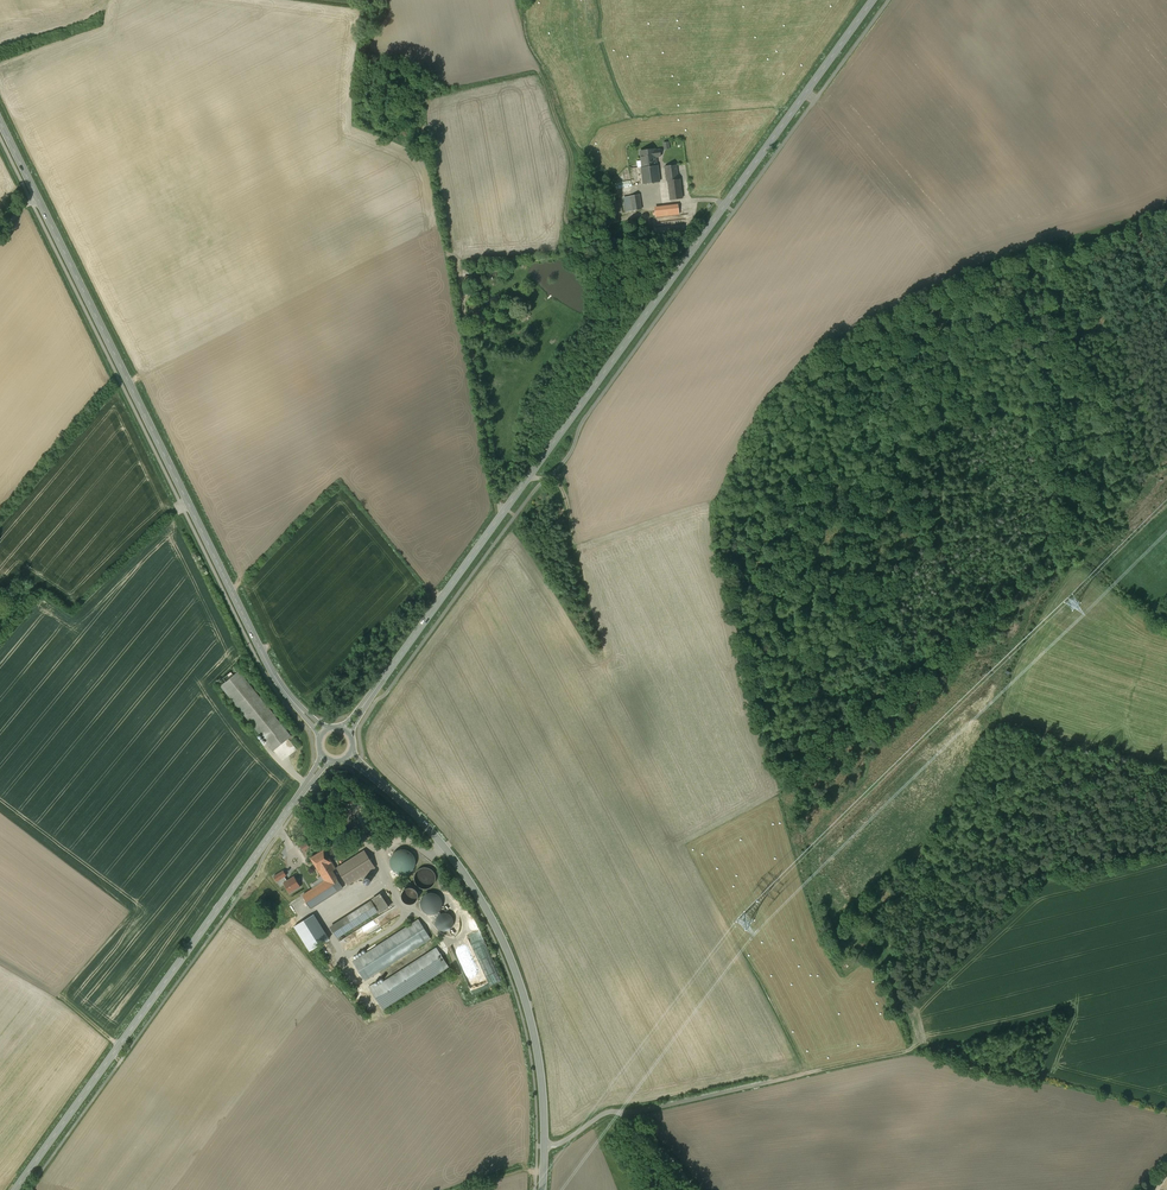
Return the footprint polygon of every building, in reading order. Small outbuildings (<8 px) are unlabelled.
[(641,150),(643,167),(656,165),(655,157),(660,157),(659,150),(654,150),(654,148),(641,150)] [(643,167),(642,167),(643,184),(659,182),(658,165),(656,165),(643,167)] [(668,181),(671,200),(682,199),(680,179),(678,179),(676,165),(665,166),(667,181),(668,181)] [(639,195),(625,197),(627,211),(642,209),(639,195)] [(620,200),(611,201),(613,214),(622,213),(620,200)] [(655,208),(656,217),(679,214),(678,205),(655,208)] [(467,275),(468,283),(477,283),(476,275),(467,275)] [(481,311),(473,313),(475,323),(483,322),(481,311)] [(527,313),(519,318),(522,323),(530,318),(527,313)] [(273,751),(291,736),(238,671),(233,675),(230,672),(222,678),(225,682),(221,686),(273,751)] [(399,848),(393,867),(412,873),(418,854),(399,848)] [(303,895),(311,908),(343,888),(333,870),(336,868),(324,849),(311,858),(326,881),(303,895)] [(364,851),(338,868),(348,884),(375,867),(364,851)] [(433,885),(435,882),(436,879),(436,876),(435,873),(433,870),(430,868),(427,867),(424,867),(421,868),(418,869),(416,871),(415,874),(414,878),(415,882),(417,885),(419,887),(423,889),(427,889),(430,888),(433,885)] [(290,894),(306,885),(300,875),(290,880),(288,875),(290,874),(287,868),(275,875),(279,882),(282,880),(290,894)] [(404,901),(406,903),(409,904),(412,904),(415,902),(417,900),(418,897),(418,894),(417,891),(415,889),(412,887),(408,887),(405,889),(403,891),(402,894),(402,898),(404,901)] [(434,914),(437,913),(440,911),(441,908),(442,905),(442,902),(441,899),(439,896),(437,894),(434,893),(432,893),(429,893),(426,894),(423,897),(421,900),(420,904),(421,907),(423,911),(426,913),(430,914),(434,914)] [(380,894),(373,899),(381,911),(389,907),(380,894)] [(329,924),(331,927),(371,901),(369,898),(329,924)] [(371,901),(331,927),(338,937),(378,911),(371,901)] [(450,929),(453,926),(454,924),(454,921),(453,918),(452,916),(450,914),(447,913),(444,912),(441,913),(438,915),(436,918),(435,921),(436,925),(438,928),(440,930),(444,931),(447,931),(450,929)] [(315,913),(302,921),(316,944),(329,936),(315,913)] [(418,919),(353,961),(365,981),(430,939),(418,919)] [(436,948),(371,989),(383,1009),(449,967),(436,948)]
